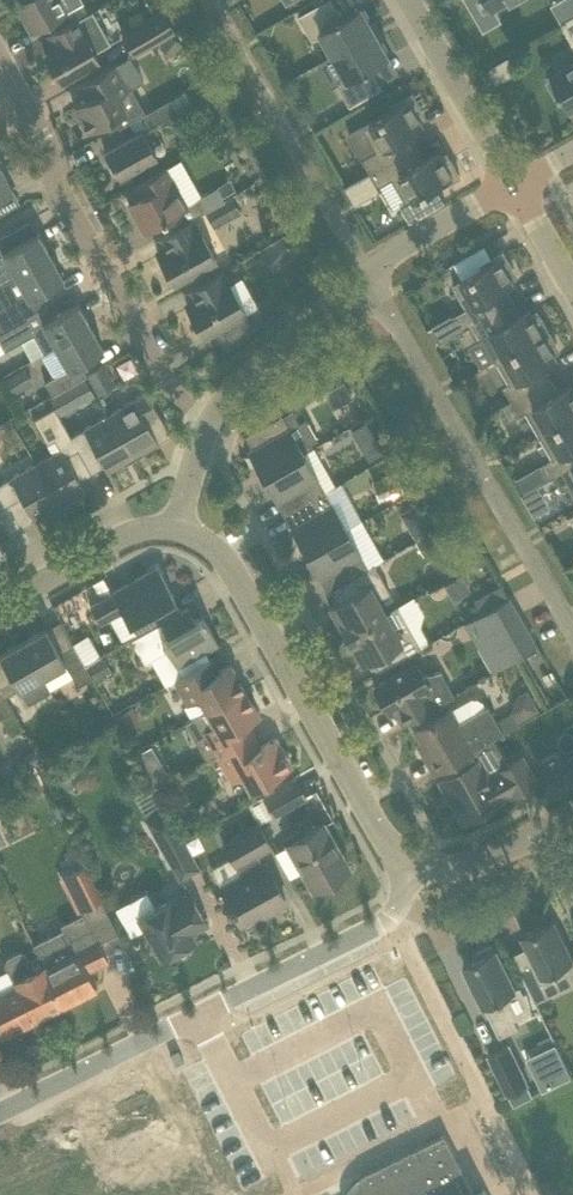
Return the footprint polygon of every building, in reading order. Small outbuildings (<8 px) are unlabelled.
[(31,29),(65,10),(59,0),(19,0),(16,2),(31,29)] [(326,37),(336,54),(377,30),(363,5),(343,16),(334,0),(325,0),(299,15),(312,37),(326,37)] [(493,8),(507,0),(489,0),(493,8)] [(163,10),(162,8),(120,32),(133,55),(166,37),(170,34),(175,32),(174,29),(178,27),(168,8),(163,10)] [(111,42),(92,9),(48,34),(55,47),(51,49),(56,58),(49,62),(60,80),(97,59),(93,52),(111,42)] [(391,54),(377,30),(336,54),(345,70),(338,82),(351,105),(383,86),(371,66),(391,54)] [(170,34),(166,37),(158,46),(171,56),(182,44),(170,34)] [(548,81),(557,96),(561,93),(571,111),(572,109),(572,62),(551,75),(552,78),(548,81)] [(129,88),(115,63),(79,84),(87,98),(74,106),(88,131),(125,110),(117,95),(129,88)] [(363,156),(372,172),(418,145),(411,132),(425,124),(418,113),(424,110),(414,92),(369,118),(371,120),(363,125),(377,149),(363,156)] [(176,111),(169,99),(140,115),(147,128),(176,111)] [(157,155),(142,130),(105,151),(111,163),(107,165),(113,176),(118,174),(119,177),(157,155)] [(418,145),(372,172),(379,185),(393,177),(407,202),(437,185),(439,188),(461,175),(451,157),(446,161),(439,150),(426,157),(418,145)] [(0,166),(0,197),(13,189),(0,166)] [(187,204),(165,167),(134,184),(141,195),(128,202),(144,230),(187,205),(187,204)] [(193,217),(224,200),(217,187),(187,204),(187,205),(193,217)] [(216,260),(192,218),(157,237),(164,251),(158,255),(174,283),(216,260)] [(15,275),(50,255),(37,232),(13,245),(6,233),(0,236),(0,283),(15,275)] [(514,268),(504,250),(482,263),(484,266),(454,283),(467,307),(454,315),(453,313),(433,324),(434,326),(432,327),(441,342),(458,332),(470,325),(470,324),(509,303),(501,290),(515,282),(509,271),(514,268)] [(46,304),(39,292),(63,278),(50,255),(15,275),(0,283),(0,301),(3,307),(0,309),(0,330),(46,304)] [(203,336),(245,312),(221,270),(186,290),(194,303),(187,307),(203,336)] [(257,326),(275,316),(265,298),(247,309),(257,326)] [(4,350),(33,334),(43,352),(55,345),(90,326),(77,303),(53,316),(46,304),(0,330),(0,343),(4,350)] [(512,351),(549,329),(541,315),(536,319),(530,308),(516,315),(509,303),(470,324),(470,325),(458,332),(466,346),(469,344),(482,366),(497,358),(497,359),(499,358),(512,351)] [(86,375),(79,363),(103,349),(90,326),(55,345),(43,352),(43,353),(43,357),(52,374),(56,375),(45,382),(52,394),(86,375)] [(557,343),(549,329),(512,351),(499,358),(497,359),(511,382),(506,385),(514,399),(552,378),(544,365),(558,357),(552,346),(557,343)] [(572,415),(572,383),(559,390),(552,378),(514,399),(503,406),(511,420),(527,410),(540,434),(572,415)] [(322,393),(332,410),(353,398),(343,381),(322,393)] [(59,392),(50,397),(60,414),(69,409),(59,392)] [(109,414),(133,456),(141,452),(142,454),(143,453),(142,451),(158,442),(145,418),(157,411),(147,392),(109,414)] [(91,472),(71,435),(55,406),(33,418),(47,443),(55,439),(60,449),(36,463),(60,505),(68,501),(69,503),(70,502),(69,500),(85,491),(78,479),(91,472)] [(247,450),(261,476),(304,452),(314,446),(311,441),(316,438),(305,418),(299,421),(292,409),(283,415),(282,414),(270,421),(277,433),(247,450)] [(133,456),(109,414),(71,435),(91,472),(103,465),(107,471),(123,462),(124,464),(125,463),(124,461),(133,456)] [(540,434),(554,457),(542,464),(551,478),(556,475),(572,465),(572,415),(540,434)] [(364,420),(351,428),(358,442),(372,434),(364,420)] [(306,501),(325,490),(304,452),(261,476),(276,502),(282,498),(289,511),(306,501)] [(10,506),(22,499),(34,520),(50,511),(52,513),(52,512),(51,510),(60,505),(36,463),(0,483),(0,489),(10,506)] [(572,491),(572,465),(556,475),(564,489),(570,485),(572,491)] [(6,528),(18,521),(10,506),(0,489),(0,539),(9,534),(6,528)] [(290,527),(304,552),(347,528),(325,490),(306,501),(313,514),(290,527)] [(416,537),(431,529),(417,503),(402,511),(416,537)] [(368,566),(347,528),(304,552),(319,578),(342,565),(349,577),(368,566)] [(330,607),(345,635),(385,612),(378,599),(390,592),(374,563),(368,566),(349,577),(346,579),(354,593),(330,607)] [(129,621),(137,635),(180,611),(173,597),(174,596),(157,566),(111,592),(112,593),(90,605),(100,623),(122,610),(128,622),(129,621)] [(443,583),(453,600),(470,590),(461,573),(443,583)] [(508,662),(536,646),(508,597),(481,613),(508,662)] [(421,647),(398,605),(385,612),(345,635),(361,662),(386,649),(393,662),(421,647)] [(177,666),(218,643),(203,615),(194,620),(187,607),(180,611),(137,635),(131,639),(145,662),(168,650),(177,666)] [(45,627),(22,640),(42,676),(65,663),(71,673),(84,665),(73,645),(59,652),(45,627)] [(0,686),(0,689),(4,697),(6,696),(18,689),(19,689),(42,676),(22,640),(0,653),(0,656),(13,678),(0,686)] [(211,659),(175,679),(188,703),(183,705),(191,720),(197,716),(206,711),(244,689),(230,664),(218,671),(211,659)] [(440,671),(423,675),(416,662),(374,686),(387,709),(393,705),(403,723),(453,694),(440,671)] [(15,711),(6,696),(4,697),(0,689),(0,719),(15,711)] [(253,717),(258,714),(244,689),(206,711),(197,716),(191,720),(186,722),(207,760),(217,754),(244,739),(260,730),(253,717)] [(434,771),(503,732),(487,705),(456,723),(449,710),(416,729),(427,749),(423,751),(434,771)] [(124,731),(141,722),(132,706),(115,715),(124,731)] [(289,761),(290,755),(284,752),(276,738),(251,751),(244,739),(217,754),(231,780),(241,774),(249,789),(291,765),(289,761)] [(555,752),(538,761),(546,774),(562,764),(555,752)] [(534,780),(521,756),(497,770),(502,779),(491,785),(476,760),(440,781),(450,799),(454,797),(466,819),(499,800),(498,799),(510,793),(511,794),(534,780)] [(163,766),(147,775),(154,787),(170,778),(169,777),(163,766)] [(307,796),(295,776),(248,802),(259,822),(307,796)] [(179,880),(201,868),(166,808),(145,820),(179,880)] [(230,857),(210,868),(240,922),(267,907),(269,910),(286,901),(265,863),(263,864),(256,853),(271,844),(259,822),(222,843),(230,857)] [(312,890),(344,872),(334,853),(339,850),(324,823),(286,844),(312,890)] [(68,888),(79,909),(100,899),(84,864),(74,869),(80,882),(68,888)] [(207,923),(188,891),(172,900),(171,898),(138,917),(162,958),(194,940),(190,933),(207,923)] [(554,919),(522,934),(528,946),(513,953),(536,1001),(562,988),(565,981),(558,968),(572,960),(572,957),(554,919)] [(91,928),(39,953),(52,980),(51,980),(62,1004),(95,987),(87,970),(107,960),(91,928)] [(503,995),(516,989),(496,947),(494,948),(492,944),(477,952),(478,956),(468,961),(468,962),(465,964),(476,988),(500,1035),(518,1026),(503,995)] [(1,1035),(62,1004),(51,980),(52,980),(39,953),(30,958),(27,953),(20,951),(6,959),(4,964),(8,972),(0,976),(0,1033),(1,1035)] [(528,1084),(508,1043),(489,1052),(509,1093),(528,1084)] [(131,1104),(138,1119),(150,1141),(151,1141),(171,1131),(181,1152),(182,1151),(188,1164),(191,1162),(207,1194),(229,1183),(186,1095),(171,1103),(163,1088),(131,1104)] [(151,1141),(150,1141),(138,1119),(125,1125),(118,1110),(85,1126),(104,1164),(125,1154),(135,1174),(136,1174),(142,1186),(146,1184),(151,1194),(178,1194),(161,1161),(151,1141)] [(485,1189),(475,1194),(445,1134),(362,1176),(371,1194),(488,1194),(485,1189)]
